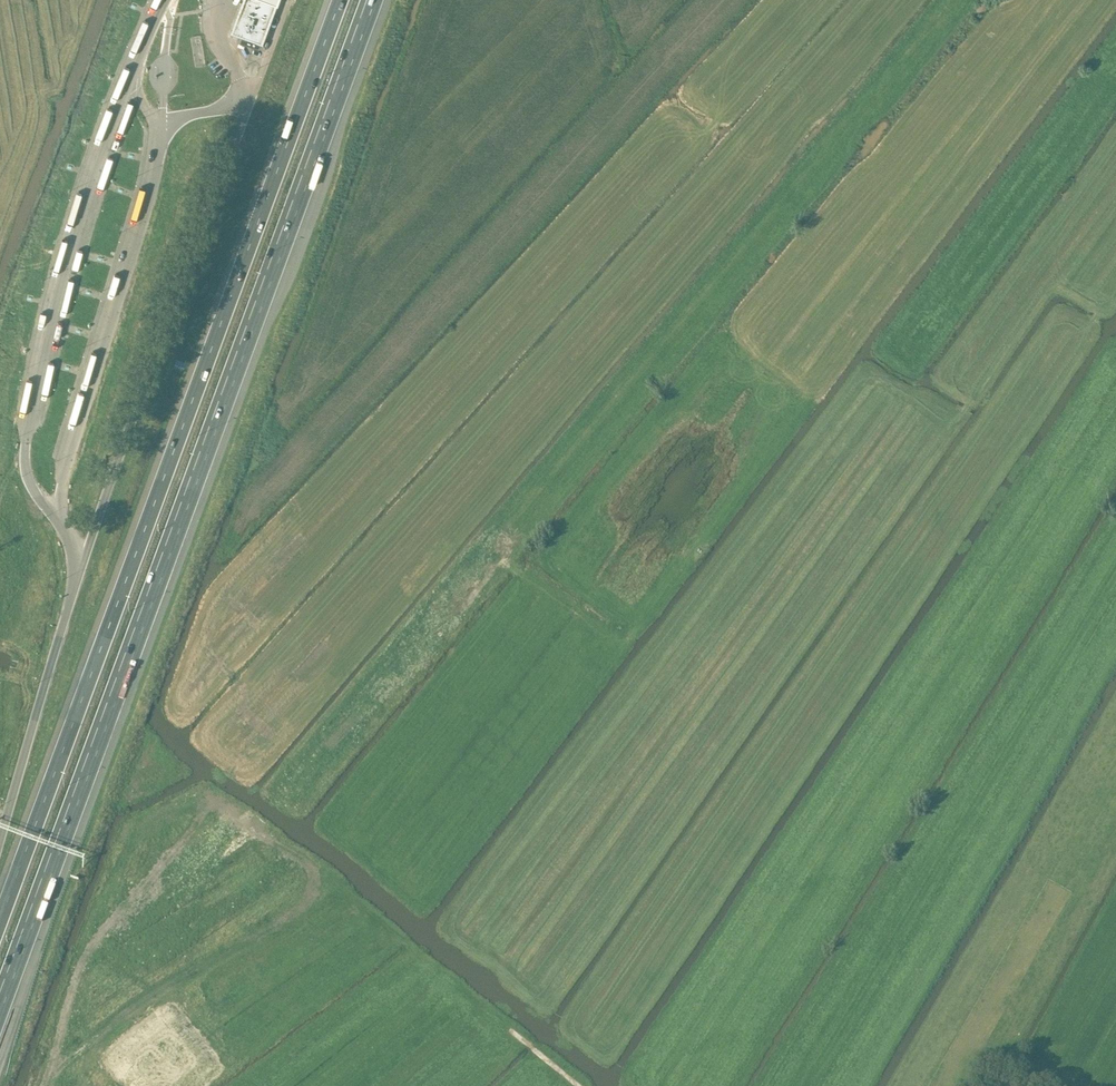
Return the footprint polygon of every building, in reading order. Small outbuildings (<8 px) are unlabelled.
[(270,0),(242,0),(231,32),(242,37),(240,43),(255,48),(258,50),(261,44),(262,45),(277,3),(270,0)]
